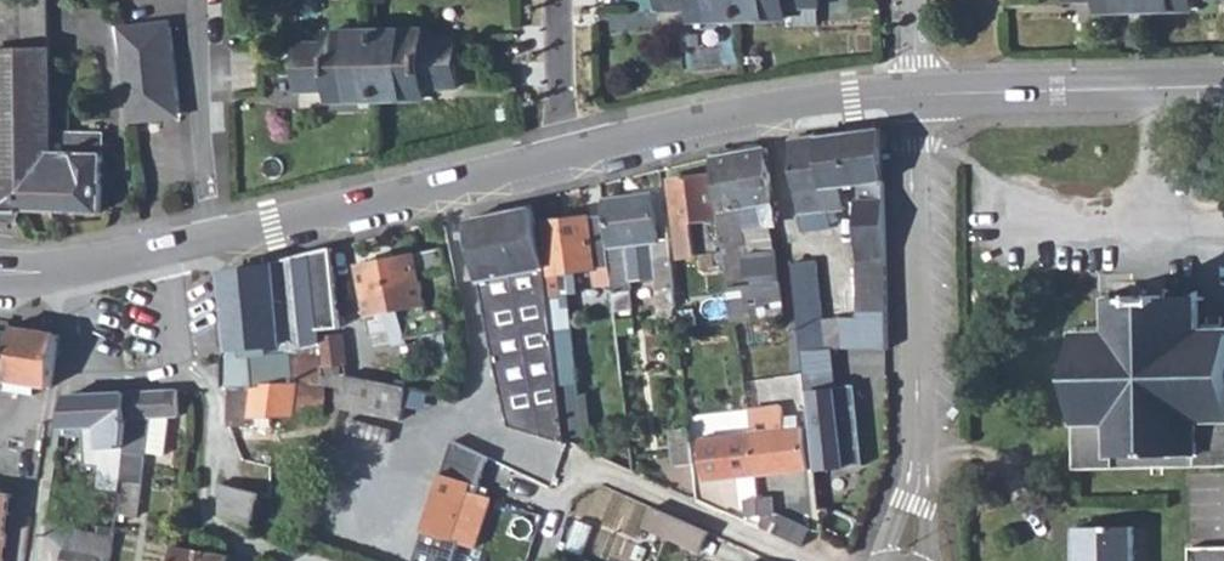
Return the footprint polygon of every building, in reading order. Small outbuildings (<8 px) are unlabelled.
[(660,11),(694,10),(695,21),(740,20),(740,0),(659,0),(660,11)] [(740,20),(786,19),(786,9),(817,8),(817,0),(740,0),(740,20)] [(1064,2),(1098,1),(1098,12),(1145,12),(1144,0),(1064,0),(1064,2)] [(1145,12),(1192,11),(1192,0),(1144,0),(1145,12)] [(168,19),(151,21),(151,27),(169,25),(168,19)] [(151,21),(117,26),(130,122),(161,118),(161,112),(179,109),(169,25),(151,27),(151,21)] [(297,43),(297,68),(375,66),(375,30),(330,31),(330,43),(297,43)] [(422,30),(375,30),(375,66),(453,64),(453,40),(421,40),(422,30)] [(103,212),(101,135),(74,134),(74,111),(81,111),(81,98),(74,97),(74,106),(52,106),(52,50),(51,31),(0,32),(0,212),(103,212)] [(73,51),(52,50),(52,106),(74,106),(74,97),(74,78),(73,53),(73,51)] [(453,64),(375,66),(377,101),(423,100),(423,90),(455,89),(453,64)] [(375,66),(297,68),(297,92),(331,92),(331,102),(377,101),(375,66)] [(179,109),(161,112),(161,118),(180,115),(179,109)] [(884,130),(818,137),(825,186),(844,185),(860,184),(886,183),(884,133),(884,130)] [(818,137),(791,141),(799,215),(820,213),(821,228),(831,227),(830,216),(825,186),(818,137)] [(767,148),(712,158),(724,254),(746,251),(741,226),(738,207),(761,205),(764,224),(775,223),(767,148)] [(711,178),(669,182),(674,224),(702,221),(705,246),(720,246),(711,178)] [(886,183),(860,184),(861,199),(886,198),(886,183)] [(844,185),(825,186),(830,216),(840,215),(839,209),(845,209),(844,185)] [(653,194),(603,199),(604,216),(610,267),(613,292),(630,291),(630,283),(626,246),(658,242),(659,240),(653,194)] [(861,199),(857,199),(860,315),(862,349),(890,349),(886,198),(861,199)] [(738,207),(741,226),(764,224),(761,205),(738,207)] [(533,207),(467,221),(509,426),(568,445),(561,384),(549,276),(545,276),(533,207)] [(820,213),(799,215),(801,231),(821,228),(820,213)] [(604,216),(543,222),(549,276),(561,384),(578,382),(569,296),(579,290),(576,271),(610,267),(604,216)] [(626,246),(630,283),(656,281),(653,250),(669,249),(668,239),(659,240),(658,242),(626,246)] [(274,262),(273,265),(281,355),(319,342),(319,331),(342,329),(332,249),(274,262)] [(444,249),(422,254),(426,275),(449,270),(444,249)] [(669,249),(653,250),(656,281),(658,292),(673,290),(669,249)] [(746,251),(724,254),(730,288),(751,285),(746,251)] [(425,293),(417,254),(359,267),(369,318),(427,306),(425,293)] [(817,261),(793,263),(801,333),(824,329),(817,261)] [(222,361),(223,388),(230,388),(324,386),(344,388),(355,377),(355,371),(347,370),(325,371),(323,341),(319,342),(281,355),(273,265),(222,276),(229,346),(223,355),(222,361)] [(751,285),(730,288),(734,321),(783,314),(779,281),(751,285)] [(1074,332),(1075,336),(1077,420),(1077,424),(1078,467),(1223,465),(1223,330),(1199,331),(1198,300),(1198,297),(1194,297),(1165,298),(1165,292),(1168,291),(1169,287),(1136,288),(1136,293),(1139,292),(1139,298),(1110,298),(1107,298),(1107,302),(1107,332),(1079,332),(1074,332)] [(673,290),(658,292),(659,311),(675,309),(673,290)] [(630,291),(613,292),(616,312),(631,310),(630,291)] [(860,315),(844,316),(846,350),(862,349),(860,315)] [(13,334),(2,388),(34,393),(36,384),(51,387),(60,336),(14,329),(13,333),(13,334)] [(2,388),(13,334),(13,333),(0,331),(0,387),(2,388)] [(323,337),(323,341),(325,371),(347,370),(342,334),(323,337)] [(818,350),(804,351),(808,385),(818,469),(815,469),(821,523),(837,522),(831,467),(856,463),(853,432),(848,432),(842,433),(841,424),(834,350),(827,350),(818,350)] [(344,388),(341,409),(401,421),(404,414),(407,388),(355,377),(344,388)] [(324,386),(230,388),(231,427),(252,426),(253,416),(325,415),(324,386)] [(407,388),(404,414),(426,418),(432,393),(407,388)] [(120,476),(117,512),(137,514),(145,452),(164,454),(169,417),(179,416),(179,393),(177,390),(127,392),(120,476)] [(68,395),(61,433),(68,434),(69,427),(101,426),(100,447),(98,475),(120,476),(127,392),(68,395)] [(788,428),(786,416),(785,403),(751,407),(754,432),(701,438),(705,481),(807,469),(803,427),(788,428)] [(801,415),(786,416),(788,428),(803,427),(801,415)] [(692,459),(688,426),(671,429),(674,461),(692,459)] [(416,552),(446,560),(449,560),(455,541),(452,540),(471,484),(468,483),(473,470),(446,461),(444,470),(416,552)] [(264,495),(220,484),(222,517),(255,525),(264,495)] [(7,532),(4,529),(6,513),(9,514),(12,493),(0,492),(0,560),(3,560),(7,532)] [(772,498),(744,500),(746,517),(752,517),(753,522),(762,521),(762,527),(804,545),(811,527),(773,511),(772,498)] [(710,535),(674,518),(666,536),(703,552),(710,535)] [(1131,527),(1078,528),(1079,560),(1132,560),(1131,527)] [(62,560),(99,560),(101,554),(65,547),(62,560)] [(172,560),(228,560),(228,559),(174,548),(172,560)] [(1187,548),(1187,560),(1223,560),(1223,548),(1187,548)]
